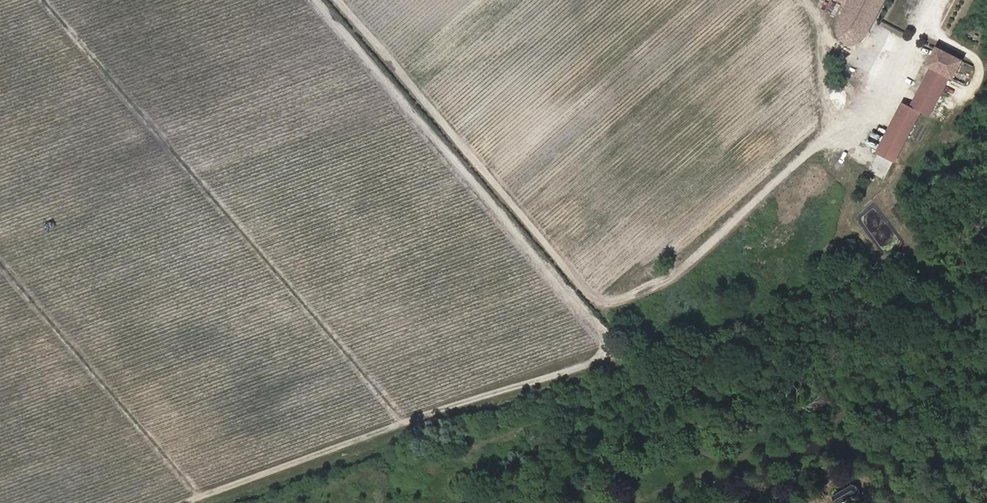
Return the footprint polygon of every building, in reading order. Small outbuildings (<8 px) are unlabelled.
[(836,31),(835,35),(834,38),(835,42),(836,46),(839,49),(842,51),(846,53),(850,53),(854,52),(858,51),(860,49),(886,0),(852,0),(836,31)] [(928,76),(914,103),(923,108),(937,81),(945,85),(949,87),(957,70),(933,57),(924,74),(928,76)] [(899,112),(883,141),(900,150),(915,120),(924,125),(945,85),(937,81),(923,108),(914,103),(907,116),(899,112)] [(883,141),(872,162),(889,171),(900,150),(883,141)]
